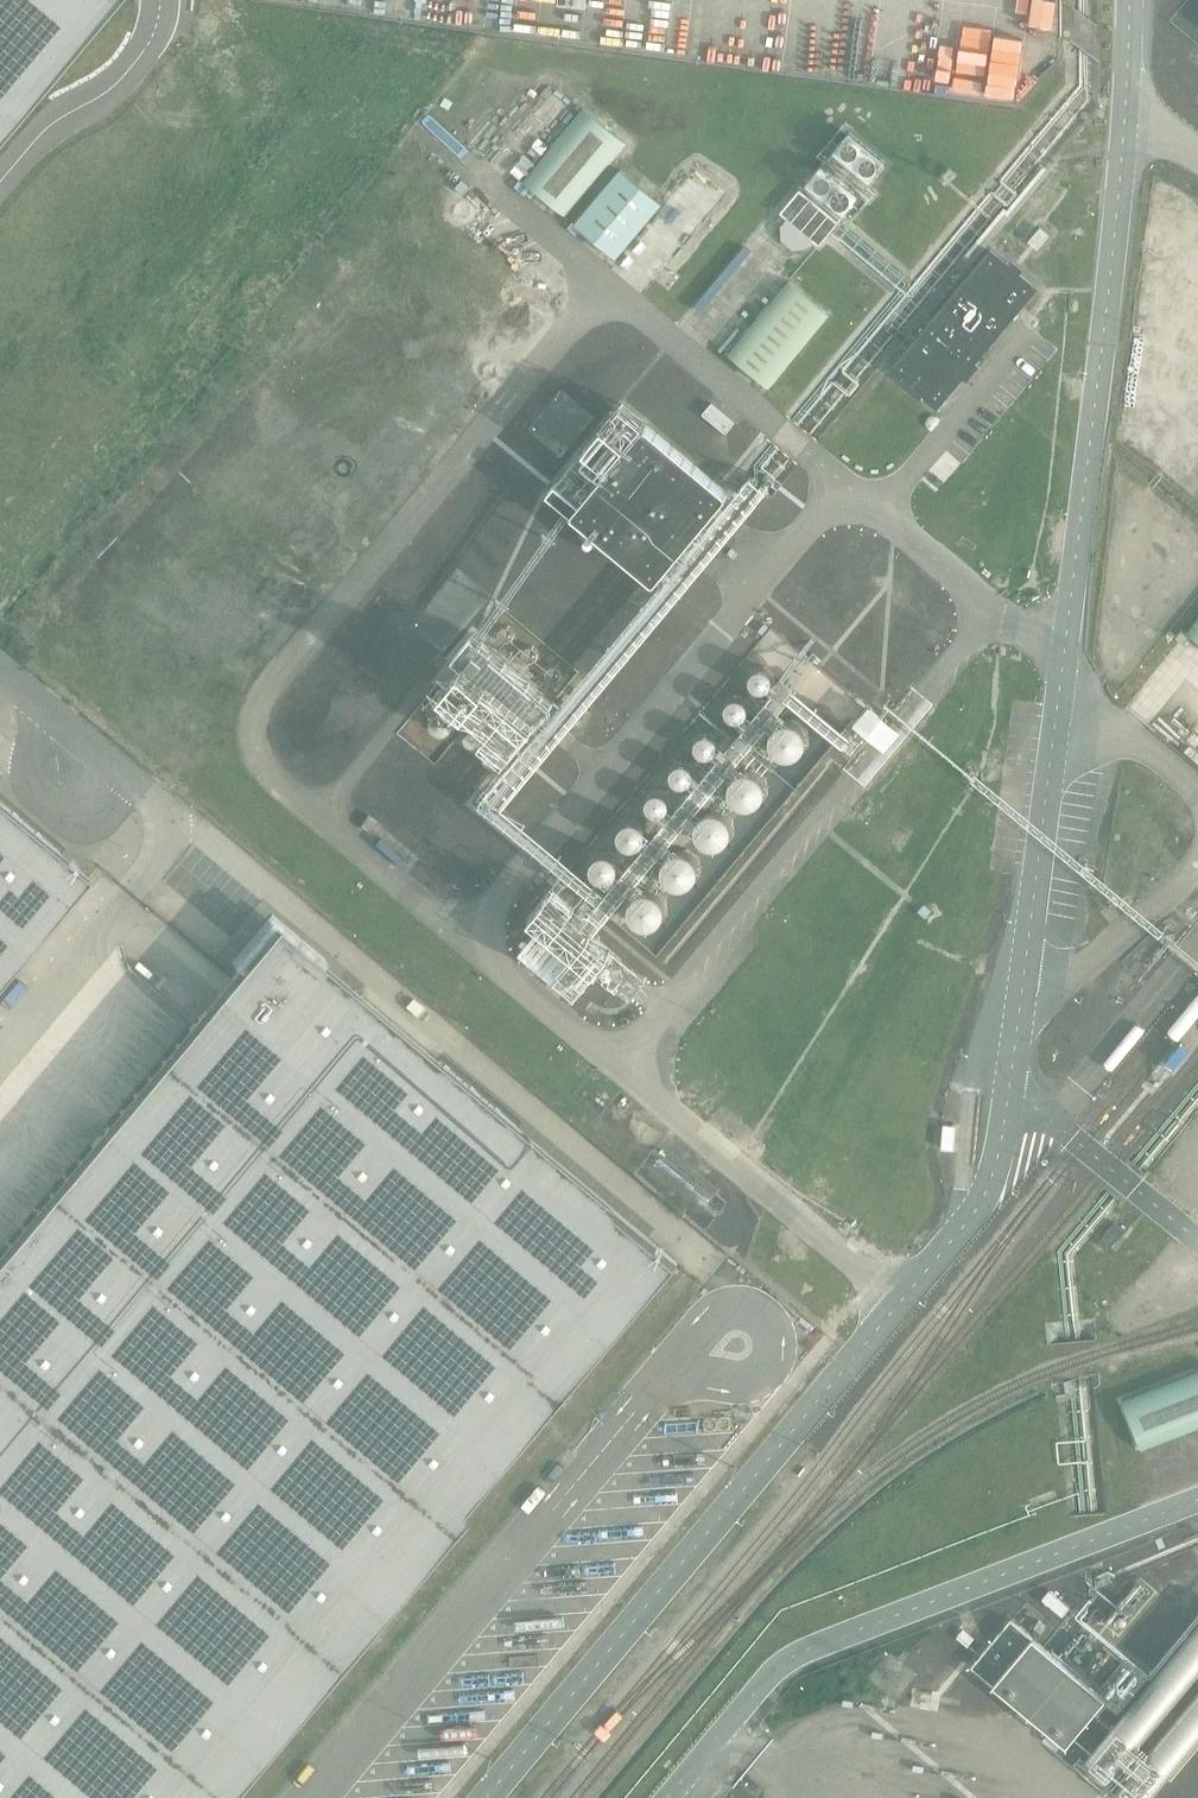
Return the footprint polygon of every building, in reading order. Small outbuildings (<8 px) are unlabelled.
[(117,0),(0,0),(0,140),(117,0)] [(862,58),(859,80),(984,96),(985,86),(965,83),(967,72),(862,58)] [(627,145),(584,108),(522,180),(566,217),(627,145)] [(837,222),(886,163),(849,132),(800,191),(799,190),(780,213),(819,245),(838,222),(837,222)] [(622,265),(668,211),(627,176),(581,230),(622,265)] [(1040,228),(1028,242),(1038,250),(1049,235),(1040,228)] [(990,250),(891,370),(937,408),(1036,288),(990,250)] [(767,391),(828,316),(787,281),(726,355),(767,391)] [(548,492),(655,582),(729,493),(622,403),(548,492)] [(1188,632),(1197,640),(1197,620),(1188,632)] [(772,701),(772,700),(771,693),(767,687),(762,683),(754,681),(750,680),(745,682),(739,686),(734,693),(733,699),(734,707),(738,713),(743,717),(750,720),(758,719),(762,717),(766,714),(770,708),(772,701)] [(715,766),(714,759),(709,752),(703,748),(697,746),(689,747),(686,748),(682,751),(678,757),(676,765),(677,773),(682,780),(689,784),(695,785),(702,784),(709,780),(713,774),(715,766)] [(795,774),(795,773),(794,765),(790,759),(784,755),(777,754),(770,754),(767,756),(762,759),(758,765),(756,772),(757,780),(761,786),(765,790),(769,792),(775,793),(782,792),(789,788),(794,781),(795,774)] [(87,878),(87,877),(0,805),(0,982),(87,878)] [(663,827),(663,826),(661,819),(658,813),(655,811),(651,808),(643,806),(637,808),(630,811),(626,818),(624,825),(625,832),(627,837),(629,840),(635,844),(642,846),(649,845),(654,842),(657,840),(661,834),(663,827)] [(746,829),(745,822),(741,815),(737,812),(733,810),(727,809),(720,810),(713,814),(708,821),(707,828),(707,833),(708,837),(712,842),(718,847),(725,848),(732,847),(736,846),(740,843),(744,837),(746,829)] [(621,885),(621,884),(620,876),(616,870),(609,866),(603,864),(594,866),(588,870),(584,875),(582,883),(583,890),(587,897),(590,900),(595,903),(602,904),(608,903),(615,899),(620,892),(621,885)] [(699,892),(698,884),(694,878),(687,873),(681,872),(672,873),(666,877),(662,883),(660,891),(661,899),(665,905),(669,908),(673,910),(680,911),(686,910),(693,906),(698,900),(699,892)] [(655,945),(653,936),(649,929),(645,926),(640,924),(631,922),(628,923),(623,925),(617,929),(612,937),(611,945),(611,949),(613,954),(617,960),(624,965),(631,967),(636,966),(641,965),(647,961),(653,954),(655,945)] [(335,1672),(678,1264),(273,924),(240,963),(243,966),(232,978),(0,1255),(0,1797),(228,1797),(335,1672)] [(1181,1043),(1166,1061),(1174,1069),(1189,1051),(1181,1043)] [(947,1127),(946,1154),(957,1154),(958,1128),(947,1127)] [(1109,1249),(1125,1230),(1115,1222),(1099,1241),(1109,1249)] [(1122,1403),(1140,1451),(1197,1429),(1197,1373),(1122,1403)] [(1012,1620),(972,1669),(1066,1747),(1107,1698),(1012,1620)]
